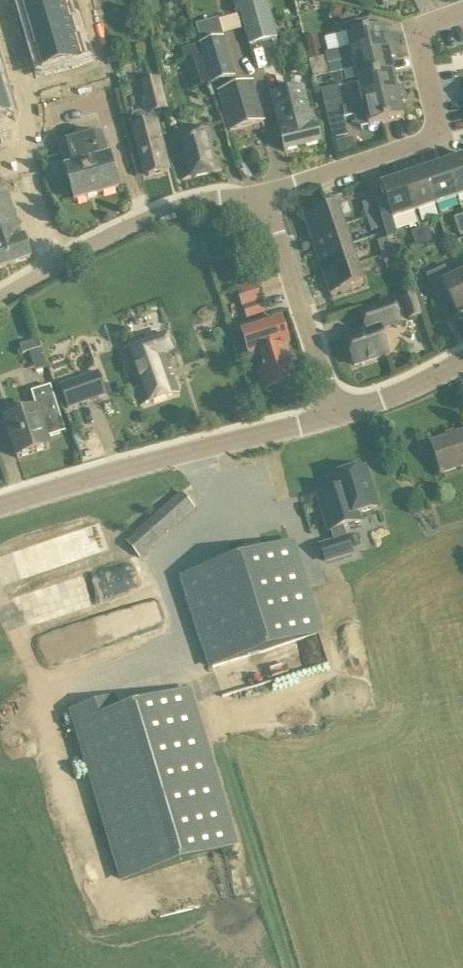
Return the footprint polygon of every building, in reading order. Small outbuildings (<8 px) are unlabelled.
[(53,0),(22,0),(24,9),(53,0)] [(69,16),(64,0),(53,0),(24,9),(30,28),(69,16)] [(93,0),(85,0),(87,11),(95,9),(93,0)] [(277,39),(266,0),(236,0),(249,46),(277,39)] [(36,47),(75,36),(69,16),(30,28),(36,47)] [(100,28),(97,17),(89,19),(92,30),(100,28)] [(325,54),(325,57),(319,58),(317,52),(319,52),(316,36),(306,38),(310,53),(307,54),(311,70),(389,52),(384,29),(371,32),(368,20),(346,25),(351,48),(325,54)] [(103,40),(100,28),(92,30),(95,42),(103,40)] [(81,57),(75,36),(36,47),(42,68),(81,57)] [(210,83),(232,77),(221,38),(199,44),(210,83)] [(359,83),(394,74),(389,52),(311,70),(313,77),(329,74),(330,75),(356,69),(359,83)] [(184,63),(193,89),(210,84),(202,58),(184,63)] [(364,104),(399,96),(394,74),(359,83),(364,103),(364,104)] [(149,177),(169,172),(156,123),(155,124),(152,113),(168,109),(160,78),(139,83),(143,98),(141,98),(146,116),(141,112),(132,114),(130,119),(144,173),(148,172),(149,177)] [(0,83),(0,113),(9,110),(1,82),(0,83)] [(232,132),(264,122),(252,84),(220,94),(232,132)] [(286,152),(322,143),(314,112),(311,113),(305,88),(272,97),(286,152)] [(343,108),(343,109),(326,113),(328,122),(345,118),(353,116),(355,124),(361,128),(369,126),(369,127),(405,119),(399,96),(364,104),(364,103),(343,108)] [(343,109),(343,108),(341,100),(324,104),(326,113),(343,109)] [(184,181),(223,171),(212,129),(173,139),(184,181)] [(76,202),(119,189),(103,133),(60,146),(76,202)] [(457,198),(462,196),(462,158),(445,164),(457,198)] [(457,198),(445,164),(424,172),(435,205),(457,198)] [(435,205),(424,172),(402,179),(414,213),(435,205)] [(414,213),(402,179),(382,186),(393,220),(414,213)] [(0,197),(0,270),(32,260),(25,239),(24,239),(10,194),(6,195),(0,197)] [(371,201),(361,204),(366,219),(376,216),(371,201)] [(311,237),(344,226),(337,206),(305,217),(311,237)] [(352,235),(362,232),(357,214),(347,217),(352,235)] [(460,235),(462,234),(462,217),(462,215),(454,218),(460,235)] [(371,232),(380,229),(376,216),(366,219),(371,232)] [(318,257),(351,246),(344,226),(311,237),(318,257)] [(435,248),(428,227),(420,230),(427,250),(435,248)] [(411,233),(418,254),(427,250),(420,230),(411,233)] [(386,238),(377,241),(382,257),(391,254),(386,238)] [(324,276),(357,265),(351,246),(318,257),(324,276)] [(386,270),(395,267),(391,254),(382,257),(386,270)] [(357,265),(324,276),(331,296),(364,285),(357,265)] [(457,316),(462,313),(462,274),(451,279),(445,266),(425,275),(436,299),(446,294),(457,316)] [(255,282),(237,289),(243,309),(263,303),(255,282)] [(400,299),(407,319),(421,315),(413,290),(401,294),(403,298),(400,299)] [(266,314),(263,303),(243,309),(246,320),(266,314)] [(379,330),(400,323),(393,303),(361,314),(368,333),(346,340),(355,366),(388,355),(379,330)] [(285,348),(290,346),(282,322),(266,327),(265,322),(241,330),(250,358),(262,354),(267,368),(262,369),(262,371),(259,372),(265,392),(296,383),(285,348)] [(166,355),(173,352),(167,337),(125,352),(138,389),(135,390),(141,407),(179,394),(166,355)] [(38,340),(20,345),(22,354),(41,349),(38,340)] [(68,409),(107,396),(98,371),(59,385),(68,409)] [(36,412),(23,416),(6,421),(11,438),(18,459),(36,453),(32,442),(63,432),(50,386),(30,392),(34,403),(36,412)] [(462,466),(462,433),(431,444),(441,474),(462,466)] [(352,554),(347,539),(346,539),(343,528),(360,523),(357,514),(377,508),(365,468),(329,480),(333,492),(318,497),(328,529),(329,532),(331,532),(335,543),(321,547),(326,562),(352,554)] [(195,508),(181,492),(153,516),(167,533),(195,508)] [(184,578),(213,668),(318,633),(289,543),(184,578)] [(120,884),(239,848),(191,689),(120,711),(116,697),(68,711),(120,884)]
